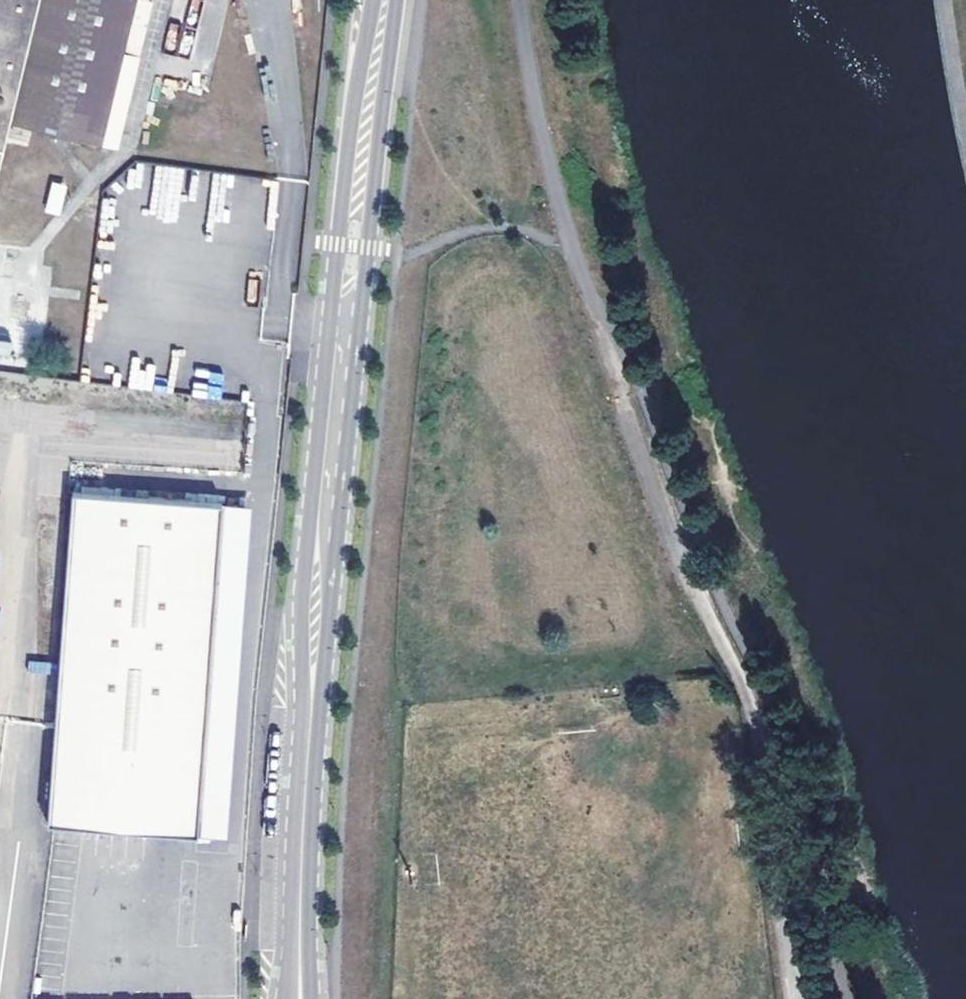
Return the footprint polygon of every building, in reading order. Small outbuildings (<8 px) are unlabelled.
[(41,0),(0,0),(0,171),(8,136),(41,0)] [(8,136),(32,142),(37,126),(105,143),(139,0),(41,0),(8,136)] [(45,212),(61,215),(67,184),(51,180),(45,212)] [(217,474),(67,463),(43,794),(194,805),(217,474)] [(247,476),(217,474),(194,805),(223,807),(247,476)]
